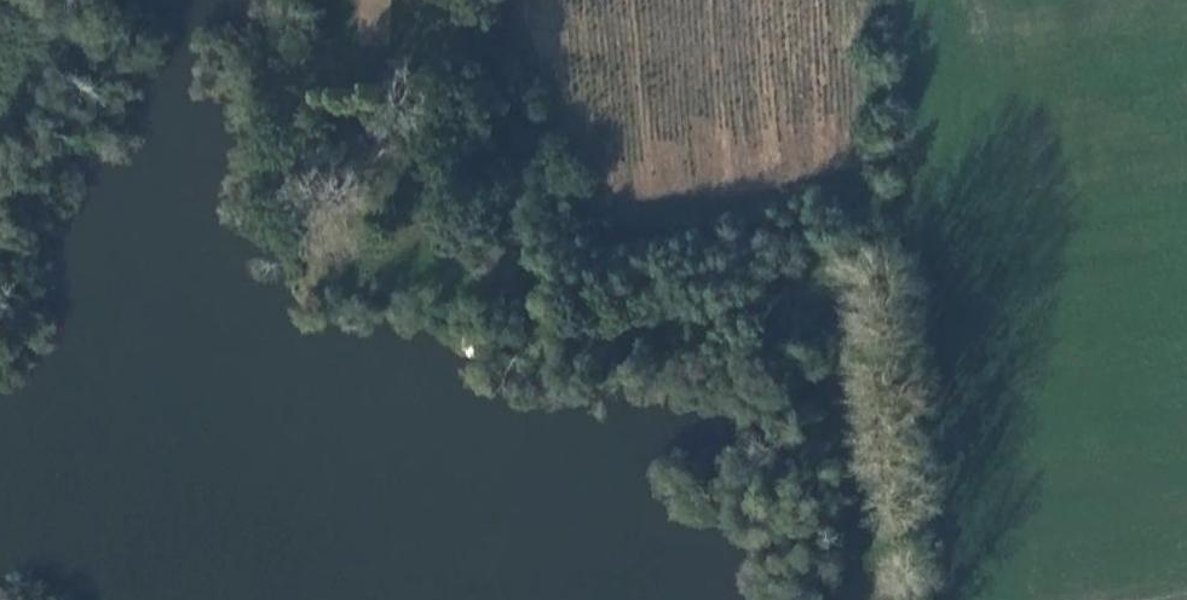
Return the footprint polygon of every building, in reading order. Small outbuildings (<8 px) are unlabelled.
[(356,42),(386,44),(389,0),(359,0),(356,42)]
